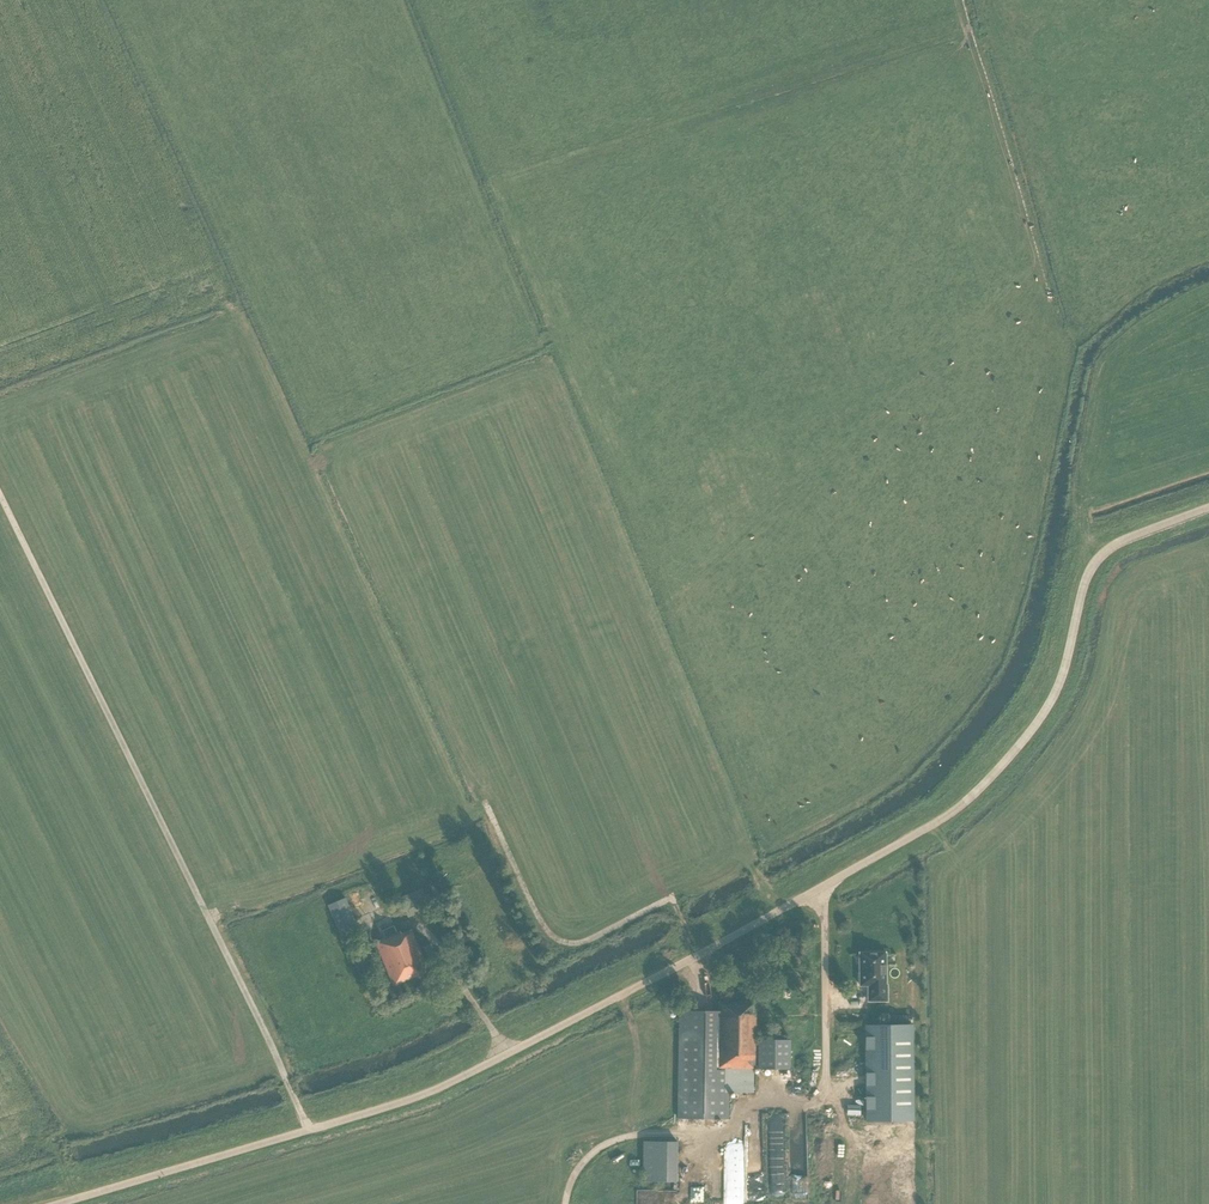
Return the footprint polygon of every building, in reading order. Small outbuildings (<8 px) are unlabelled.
[(341,936),(358,929),(346,899),(328,906),(341,936)] [(393,985),(428,969),(411,930),(401,934),(400,931),(396,933),(393,926),(382,931),(385,938),(375,942),(393,985)] [(427,958),(435,955),(430,943),(422,946),(427,958)] [(887,1001),(887,984),(886,984),(886,952),(859,952),(860,985),(868,985),(868,1001),(887,1001)] [(755,1069),(756,1002),(719,1002),(719,1014),(680,1013),(680,1030),(679,1119),(728,1120),(729,1091),(744,1091),(745,1068),(755,1069)] [(913,1025),(865,1025),(866,1121),(914,1121),(913,1025)] [(790,1069),(790,1040),(758,1040),(758,1069),(790,1069)] [(802,1094),(802,1083),(790,1083),(789,1094),(802,1094)] [(740,1107),(744,1115),(756,1110),(752,1101),(740,1107)] [(681,1134),(688,1148),(700,1142),(693,1128),(681,1134)] [(677,1142),(643,1142),(642,1182),(677,1182),(677,1142)] [(693,1170),(693,1183),(703,1183),(704,1170),(693,1170)] [(746,1185),(748,1197),(763,1194),(760,1182),(746,1185)] [(728,1190),(729,1190),(728,1203),(739,1203),(740,1185),(728,1185),(728,1190)] [(636,1203),(672,1203),(672,1191),(636,1192),(636,1203)]
